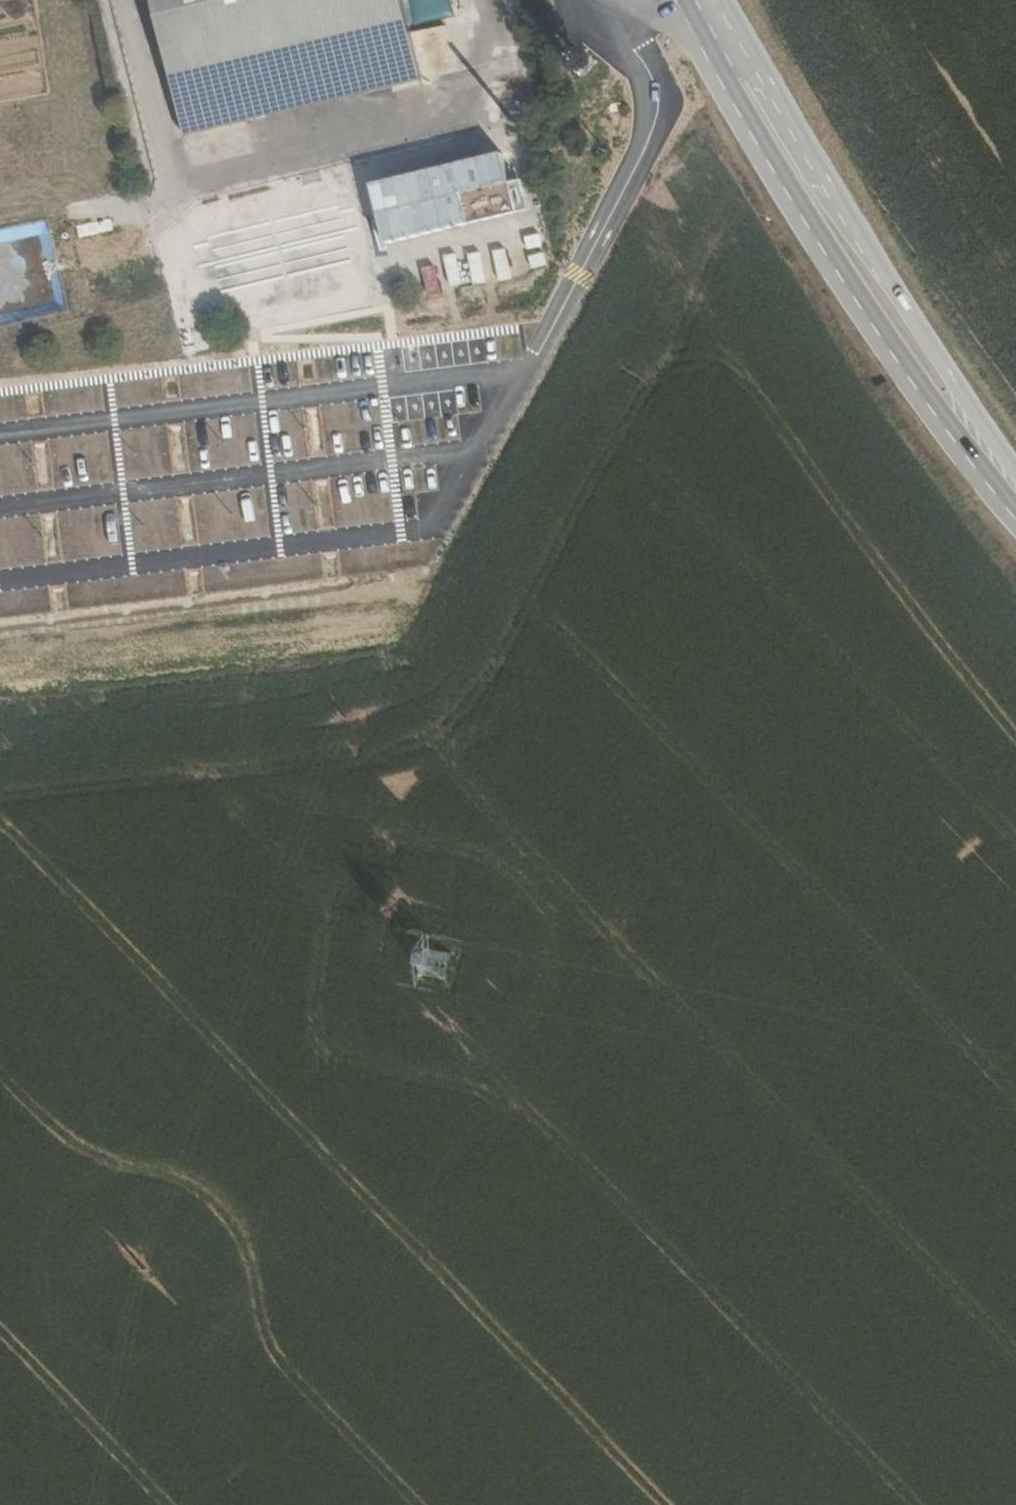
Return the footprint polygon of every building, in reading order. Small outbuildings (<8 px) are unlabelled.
[(261,113),(243,51),(419,0),(161,0),(200,131),(261,113)] [(261,113),(440,61),(423,0),(419,0),(243,51),(261,113)] [(481,264),(539,249),(524,192),(466,207),(481,264)] [(372,204),(378,233),(388,231),(397,272),(436,264),(421,194),(372,204)]
